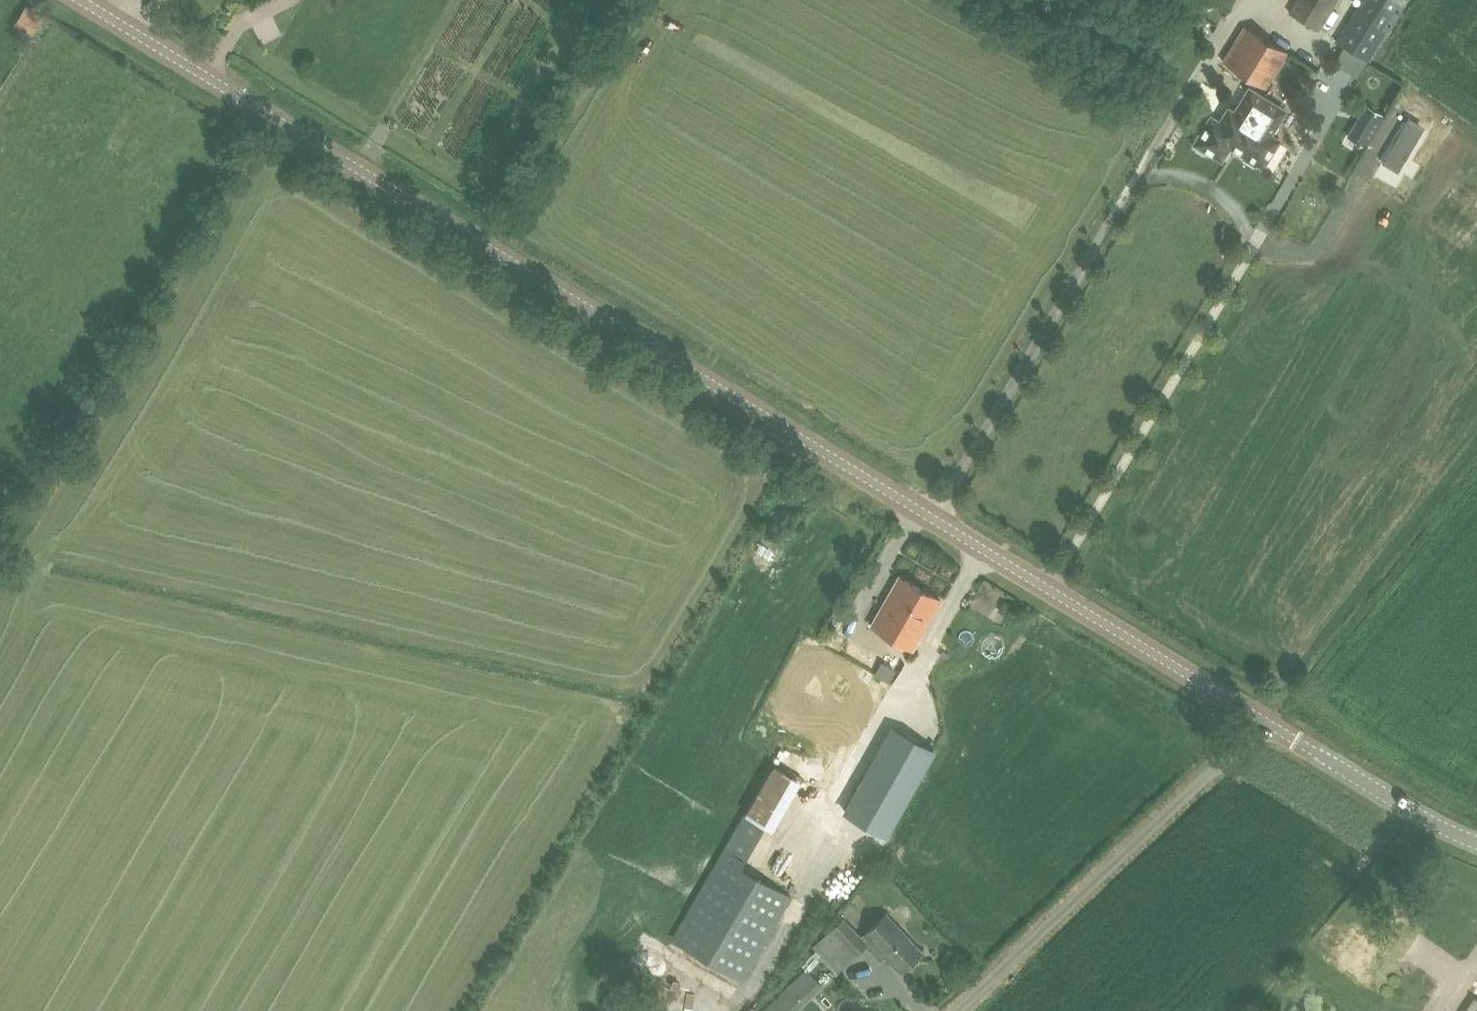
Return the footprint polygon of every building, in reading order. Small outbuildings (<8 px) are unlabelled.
[(1289,11),(1317,29),(1328,12),(1335,0),(1296,0),(1289,11)] [(1369,60),(1405,0),(1361,0),(1336,40),(1369,60)] [(1245,25),(1223,60),(1266,86),(1287,52),(1246,27),(1246,26),(1245,25)] [(1232,147),(1263,96),(1249,87),(1234,111),(1228,107),(1220,121),(1210,115),(1194,142),(1197,144),(1195,147),(1206,153),(1207,151),(1221,159),(1229,145),(1232,147)] [(1285,109),(1263,96),(1232,147),(1244,155),(1242,157),(1255,165),(1257,162),(1262,166),(1279,139),(1270,133),(1285,109)] [(1368,104),(1350,135),(1367,145),(1385,114),(1368,104)] [(1410,115),(1386,154),(1401,163),(1425,124),(1410,115)] [(912,648),(940,600),(899,576),(871,624),(912,648)] [(860,654),(866,644),(836,628),(831,638),(860,654)] [(844,682),(886,709),(902,684),(870,664),(878,652),(867,645),(844,682)] [(934,749),(893,726),(845,811),(886,834),(934,749)] [(767,819),(778,826),(808,776),(796,769),(767,819)] [(746,813),(745,813),(721,854),(741,866),(766,824),(746,813)] [(721,854),(672,936),(745,978),(792,895),(741,866),(721,854)] [(900,971),(922,950),(886,912),(862,935),(843,916),(812,946),(816,950),(812,954),(817,959),(820,956),(836,973),(866,944),(880,959),(885,955),(900,971)] [(803,968),(805,967),(809,971),(818,961),(817,959),(812,954),(811,953),(801,965),(803,968)] [(761,1010),(796,1010),(822,986),(809,971),(805,967),(803,968),(761,1010)] [(669,1001),(676,992),(664,982),(657,990),(669,1001)] [(1474,998),(1465,1010),(1476,1010),(1476,999),(1474,998)]
